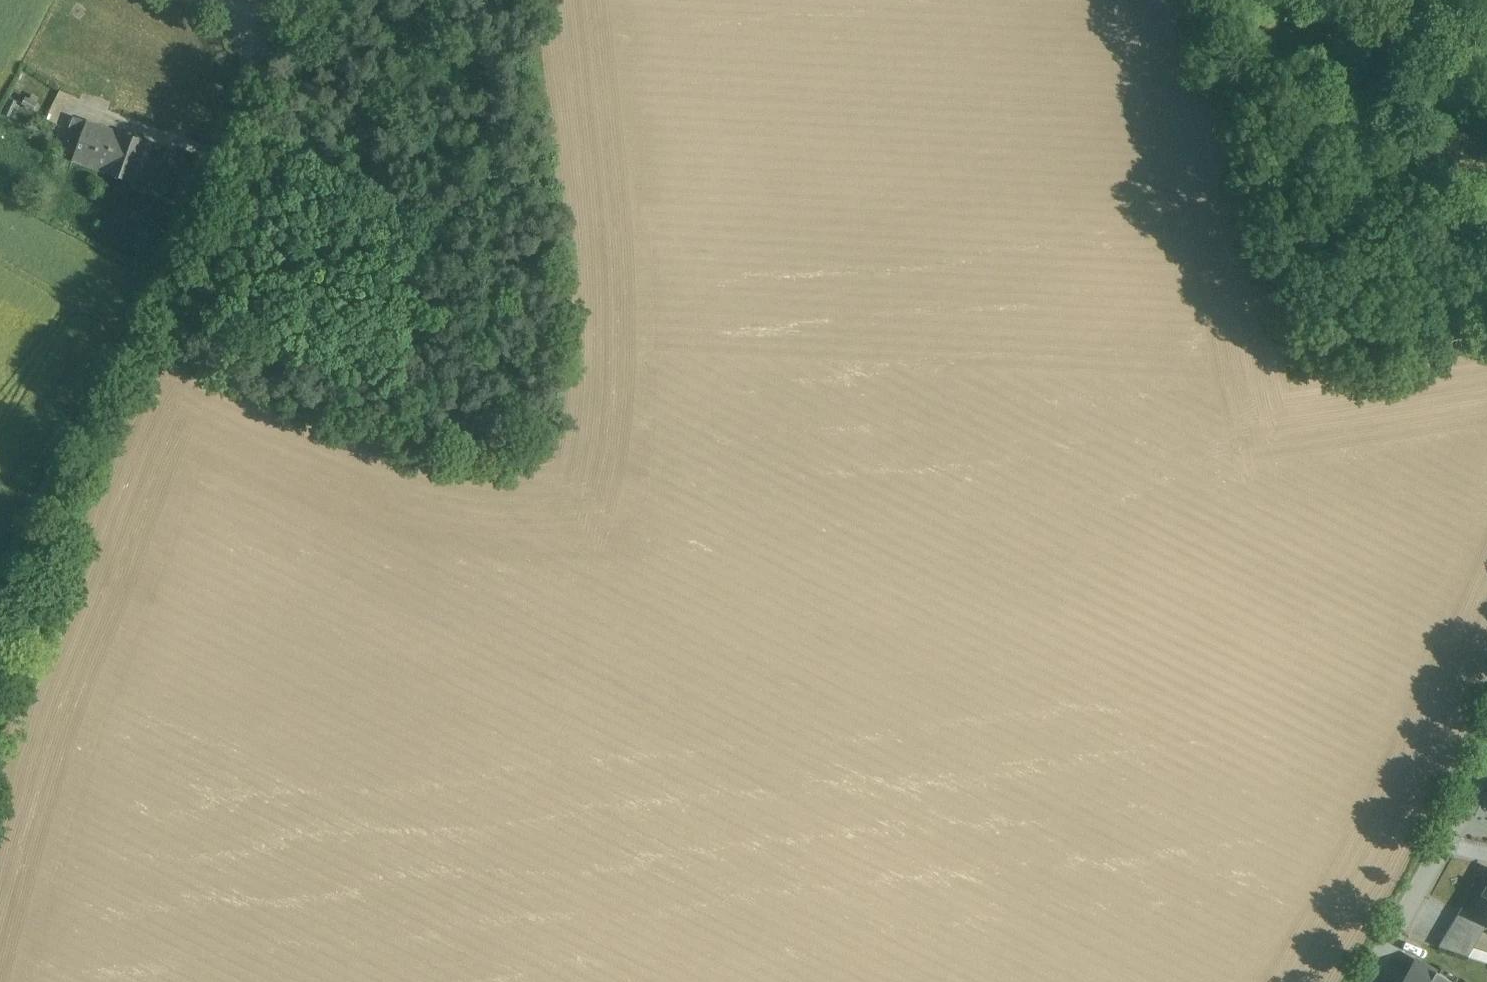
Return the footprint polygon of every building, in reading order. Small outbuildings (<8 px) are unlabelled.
[(77,111),(69,136),(83,142),(91,117),(77,111)] [(154,137),(91,117),(83,142),(78,157),(140,181),(154,137)] [(1484,895),(1478,893),(1468,911),(1472,913),(1486,922),(1486,890),(1484,895)] [(1444,949),(1468,956),(1486,923),(1472,913),(1468,911),(1462,907),(1439,947),(1444,949)] [(1412,973),(1406,981),(1427,981),(1412,973)]
